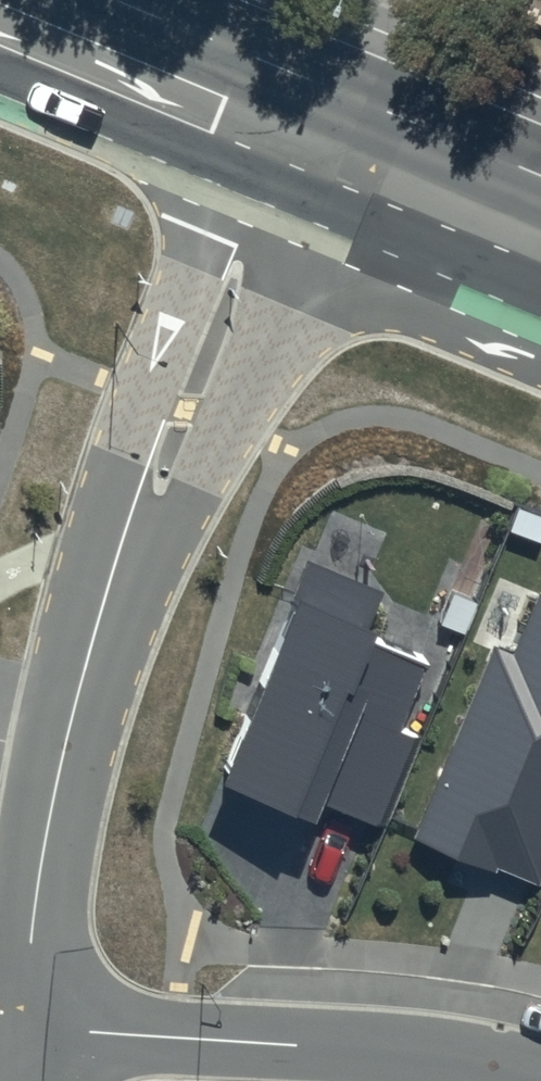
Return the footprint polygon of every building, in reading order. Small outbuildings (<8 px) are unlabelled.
[(539,544),(540,540),(540,519),(517,510),(509,532),(539,544)] [(318,803),(376,827),(412,738),(397,732),(425,665),(362,639),(381,592),(309,563),(223,769),(317,808),(318,803)] [(537,886),(540,876),(540,597),(536,595),(511,655),(491,647),(412,839),(495,873),(496,870),(537,886)]
